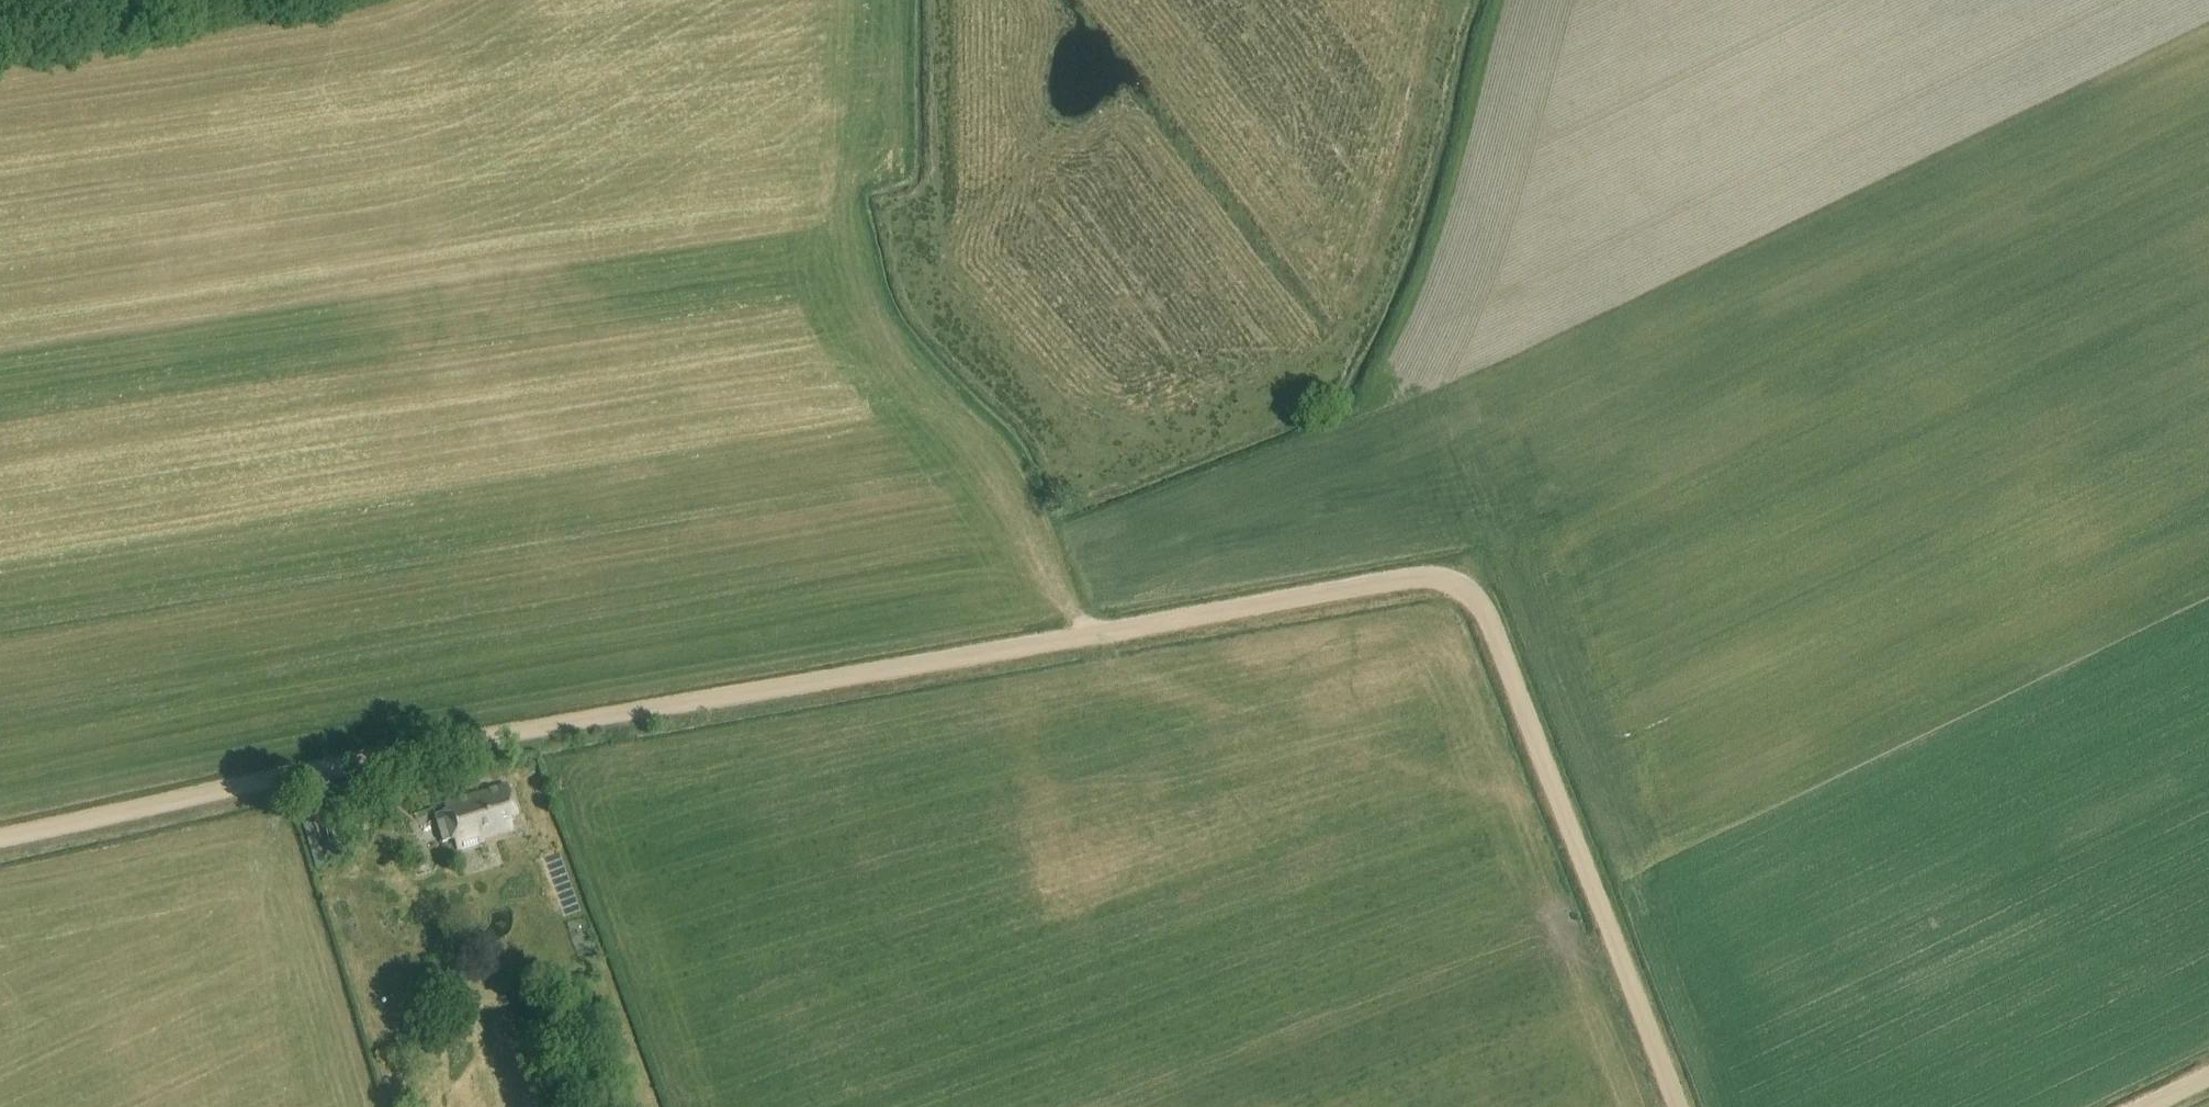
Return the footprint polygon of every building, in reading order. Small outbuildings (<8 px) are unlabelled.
[(505,784),(442,803),(456,850),(481,843),(479,837),(510,828),(507,818),(515,816),(505,784)]
